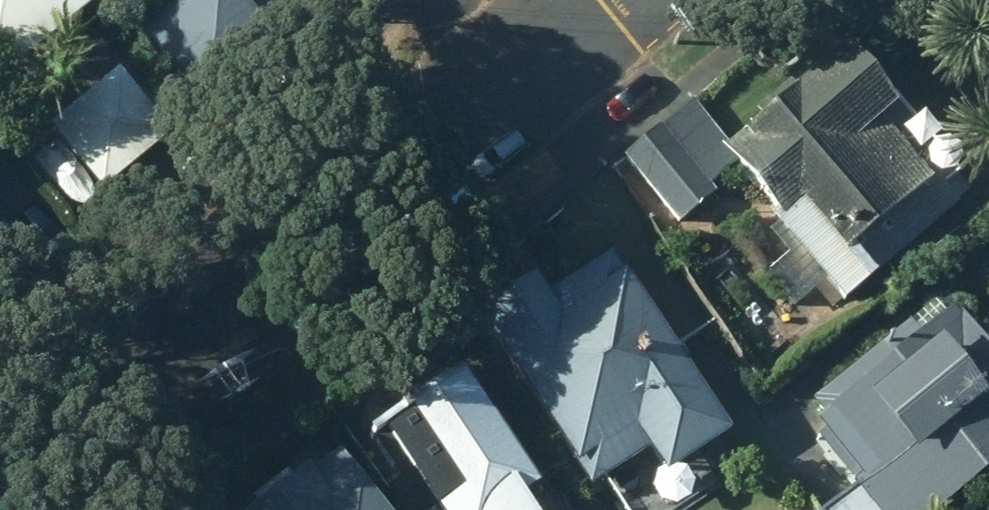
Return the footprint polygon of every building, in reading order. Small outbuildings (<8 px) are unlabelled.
[(97,0),(0,0),(0,79),(97,0)] [(246,0),(179,0),(143,30),(212,111),(284,47),(246,0)] [(881,272),(856,243),(952,163),(851,42),(797,88),(791,79),(757,108),(764,117),(730,144),(787,214),(777,222),(845,302),(881,272)] [(173,131),(119,63),(51,117),(103,187),(173,131)] [(691,101),(625,156),(680,223),(719,192),(712,183),(740,159),(691,101)] [(666,473),(734,430),(612,250),(550,292),(536,273),(479,310),(595,482),(649,446),(666,473)] [(988,468),(988,346),(955,306),(923,332),(911,320),(814,399),(826,411),(819,417),(826,424),(817,432),(854,484),(819,509),(937,509),(988,468)] [(526,494),(524,494),(533,489),(541,483),(469,372),(466,373),(387,425),(442,509),(536,509),(526,494)] [(340,452),(313,473),(307,466),(250,509),(385,509),(340,452)]
